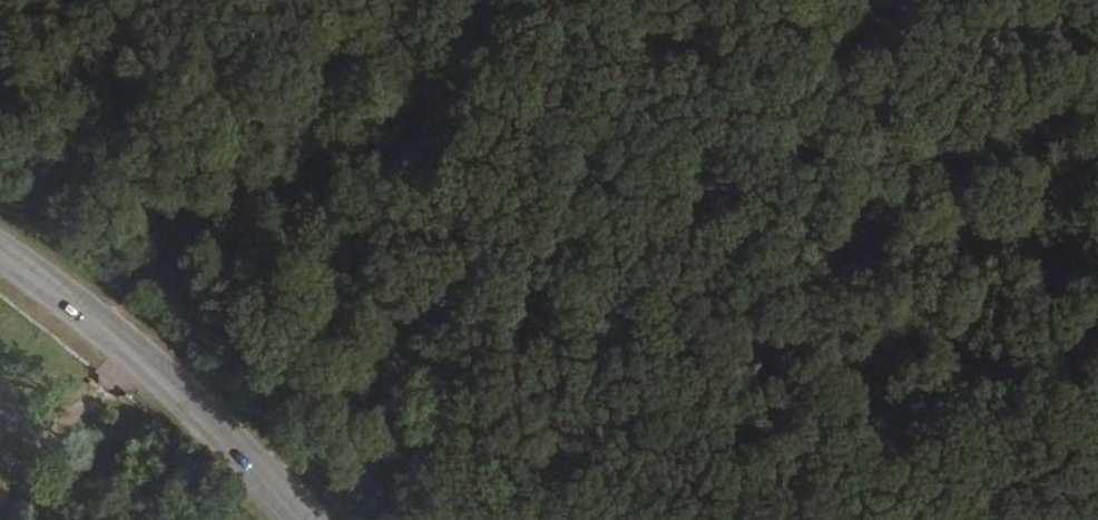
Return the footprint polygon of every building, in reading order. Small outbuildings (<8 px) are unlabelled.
[(0,474),(0,511),(16,500),(0,474)]
